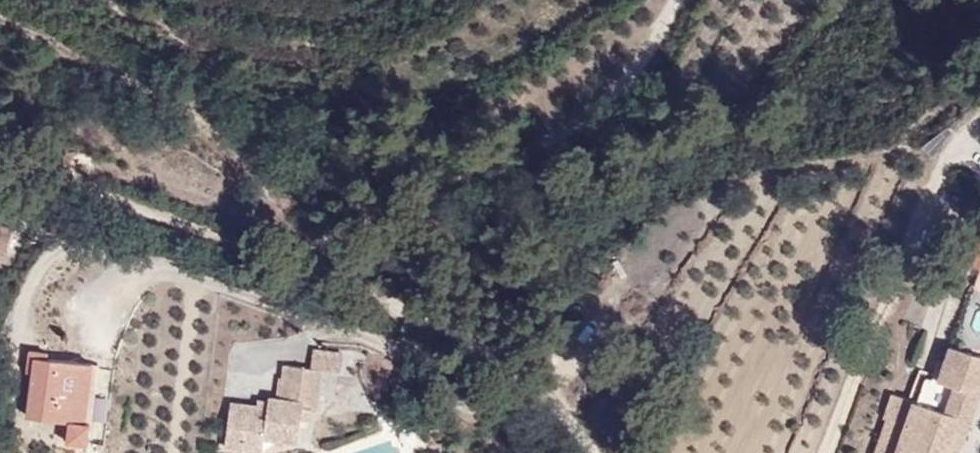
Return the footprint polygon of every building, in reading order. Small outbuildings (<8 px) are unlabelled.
[(950,336),(937,370),(953,375),(943,404),(893,387),(884,413),(890,416),(878,452),(951,452),(962,421),(971,424),(979,397),(979,346),(950,336)] [(318,452),(354,355),(316,349),(312,372),(281,367),(274,402),(231,406),(232,449),(318,452)] [(109,370),(43,356),(32,416),(77,426),(72,440),(96,447),(109,370)] [(971,424),(962,421),(951,452),(962,452),(971,424)]
